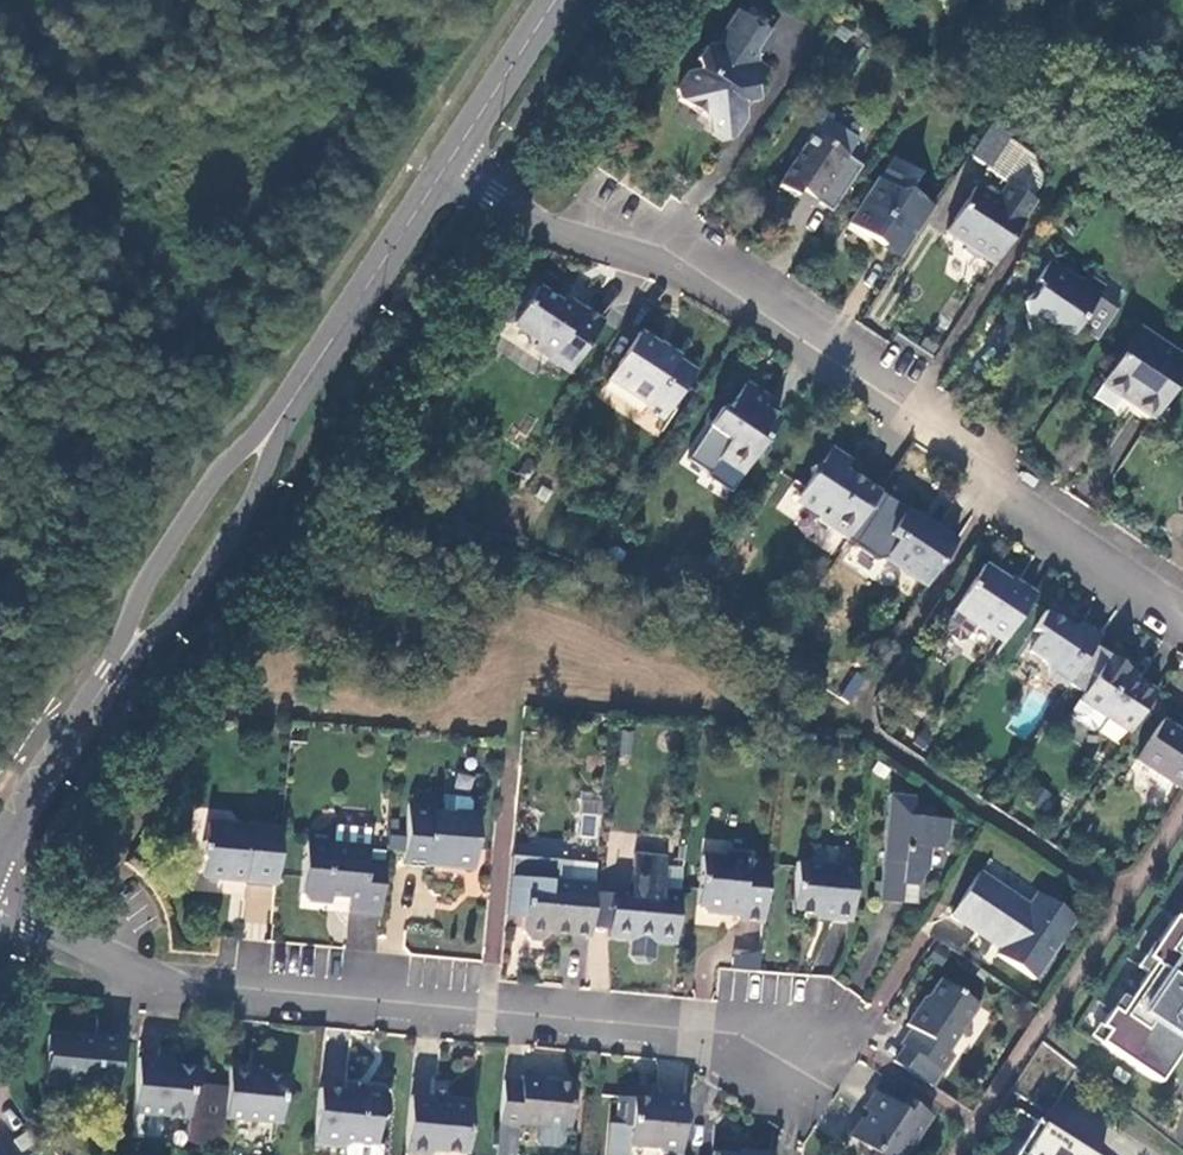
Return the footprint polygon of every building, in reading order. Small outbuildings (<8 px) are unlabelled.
[(730,143),(743,123),(742,114),(748,105),(756,104),(754,86),(765,71),(757,66),(753,55),(767,33),(734,12),(710,46),(701,48),(691,62),(691,70),(686,70),(671,92),(672,101),(703,122),(707,135),(718,143),(730,143)] [(742,114),(743,123),(756,104),(748,105),(742,114)] [(813,203),(829,214),(858,169),(844,158),(854,142),(819,120),(775,186),(790,198),(795,191),(813,203)] [(1029,199),(1039,185),(1038,172),(1033,166),(1029,155),(986,126),(970,151),(988,163),(984,168),(1007,184),(1029,199)] [(1086,196),(1094,184),(1082,177),(1075,190),(1086,196)] [(882,247),(899,258),(931,208),(906,190),(898,191),(876,178),(846,223),(868,238),(872,233),(885,242),(882,247)] [(979,255),(994,264),(1035,202),(1029,199),(1007,184),(996,201),(974,187),(945,231),(962,242),(960,252),(972,260),(979,255)] [(795,191),(790,198),(808,209),(813,203),(795,191)] [(872,233),(868,238),(882,247),(885,242),(872,233)] [(1067,337),(1103,285),(1085,275),(1073,278),(1046,261),(1032,282),(1038,286),(1033,292),(1027,293),(1020,303),(1025,330),(1044,328),(1057,336),(1067,337)] [(568,375),(601,326),(578,312),(575,317),(535,291),(510,327),(535,343),(531,350),(568,375)] [(1125,399),(1130,392),(1159,411),(1182,373),(1182,359),(1137,331),(1102,386),(1125,399)] [(692,377),(674,365),(653,353),(656,349),(638,337),(609,384),(645,408),(644,410),(663,423),(692,377)] [(653,353),(674,365),(677,358),(658,346),(656,349),(653,353)] [(742,399),(748,391),(741,386),(734,396),(742,399)] [(766,402),(748,391),(742,399),(734,396),(724,411),(721,409),(707,429),(725,443),(713,465),(736,479),(746,463),(759,462),(765,453),(762,444),(775,421),(760,411),(766,402)] [(1130,392),(1125,399),(1155,418),(1159,411),(1130,392)] [(845,541),(876,496),(841,474),(848,463),(828,451),(817,467),(808,468),(811,475),(797,500),(813,511),(816,522),(845,541)] [(923,588),(953,543),(934,528),(930,533),(900,513),(885,536),(893,542),(884,560),(923,588)] [(1001,645),(1032,599),(981,567),(951,613),(1001,645)] [(1049,674),(1066,686),(1069,683),(1094,644),(1098,637),(1079,623),(1073,630),(1046,612),(1034,632),(1038,636),(1029,654),(1043,663),(1049,674)] [(1105,718),(1127,734),(1154,692),(1126,674),(1128,667),(1109,654),(1094,644),(1069,683),(1085,693),(1079,701),(1105,718)] [(1098,730),(1105,718),(1079,701),(1071,714),(1074,721),(1090,732),(1098,730)] [(1182,735),(1182,734),(1182,729),(1164,717),(1137,758),(1182,789),(1182,735)] [(440,803),(438,822),(468,822),(469,809),(465,805),(440,803)] [(879,803),(871,907),(892,908),(894,894),(909,895),(919,879),(923,857),(931,858),(940,847),(942,828),(924,827),(926,817),(905,816),(905,805),(879,803)] [(450,867),(467,868),(468,859),(474,859),(476,822),(468,822),(438,822),(430,821),(431,810),(405,809),(400,873),(425,876),(425,870),(444,871),(450,867)] [(242,889),(271,891),(277,836),(203,829),(202,844),(195,848),(194,862),(199,865),(198,880),(221,884),(224,882),(241,884),(242,889)] [(366,839),(330,836),(329,847),(364,850),(366,839)] [(364,850),(329,847),(302,845),(297,903),(303,911),(320,912),(327,906),(343,907),(342,919),(376,923),(381,870),(363,868),(364,850)] [(760,929),(765,868),(743,866),(744,858),(724,856),(721,861),(698,858),(694,911),(699,912),(705,922),(719,922),(729,918),(737,919),(738,928),(760,929)] [(672,948),(676,897),(659,895),(662,861),(631,859),(628,893),(608,891),(607,900),(604,934),(604,942),(672,948)] [(545,939),(585,943),(586,932),(589,899),(590,892),(552,889),(555,867),(506,863),(501,916),(519,918),(517,938),(524,944),(540,946),(545,939)] [(846,929),(851,868),(830,868),(822,874),(790,871),(787,922),(823,923),(825,928),(846,929)] [(1033,979),(1072,917),(1037,893),(1028,905),(977,871),(947,915),(988,943),(991,937),(1001,943),(995,955),(1033,979)] [(607,900),(589,899),(586,932),(604,934),(607,900)] [(1177,921),(1170,916),(1142,958),(1150,963),(1115,1014),(1108,1009),(1096,1027),(1103,1031),(1096,1043),(1155,1083),(1182,1042),(1182,913),(1177,921)] [(947,1053),(978,1009),(938,983),(918,1012),(916,1011),(903,1027),(909,1031),(899,1049),(901,1051),(941,1076),(953,1059),(947,1053)] [(111,1099),(116,1041),(89,1039),(89,1043),(45,1039),(41,1087),(86,1090),(87,1097),(111,1099)] [(941,1076),(901,1051),(893,1064),(932,1090),(941,1076)] [(155,1064),(135,1062),(130,1117),(186,1122),(183,1144),(196,1150),(209,1147),(214,1092),(195,1090),(197,1074),(155,1071),(155,1064)] [(225,1093),(222,1122),(276,1127),(278,1106),(287,1098),(287,1080),(261,1078),(248,1077),(248,1071),(227,1070),(225,1093)] [(519,1086),(501,1084),(497,1130),(517,1132),(517,1127),(536,1128),(563,1131),(569,1132),(573,1090),(558,1089),(541,1087),(541,1082),(519,1080),(519,1086)] [(316,1089),(311,1149),(335,1152),(339,1147),(367,1149),(369,1126),(377,1115),(378,1096),(374,1090),(354,1089),(351,1092),(316,1089)] [(225,1093),(214,1092),(209,1147),(220,1148),(222,1122),(225,1093)] [(428,1093),(428,1100),(443,1102),(443,1093),(428,1093)] [(931,1117),(906,1101),(899,1113),(874,1096),(861,1114),(869,1118),(864,1127),(857,1121),(845,1139),(868,1154),(906,1154),(931,1117)] [(403,1154),(434,1154),(435,1154),(444,1154),(463,1154),(467,1104),(443,1102),(428,1100),(408,1098),(403,1154)] [(683,1101),(660,1099),(659,1103),(616,1101),(614,1129),(627,1131),(626,1149),(650,1152),(653,1154),(677,1154),(683,1101)] [(1002,1154),(1012,1154),(1031,1124),(1024,1120),(1002,1154)] [(1031,1124),(1012,1154),(1082,1154),(1031,1124)] [(563,1131),(536,1128),(535,1144),(541,1150),(555,1152),(562,1146),(563,1131)] [(39,1142),(31,1129),(9,1145),(16,1154),(22,1154),(39,1142)] [(517,1132),(497,1130),(496,1139),(516,1141),(517,1132)] [(496,1139),(495,1154),(515,1154),(516,1141),(496,1139)]
